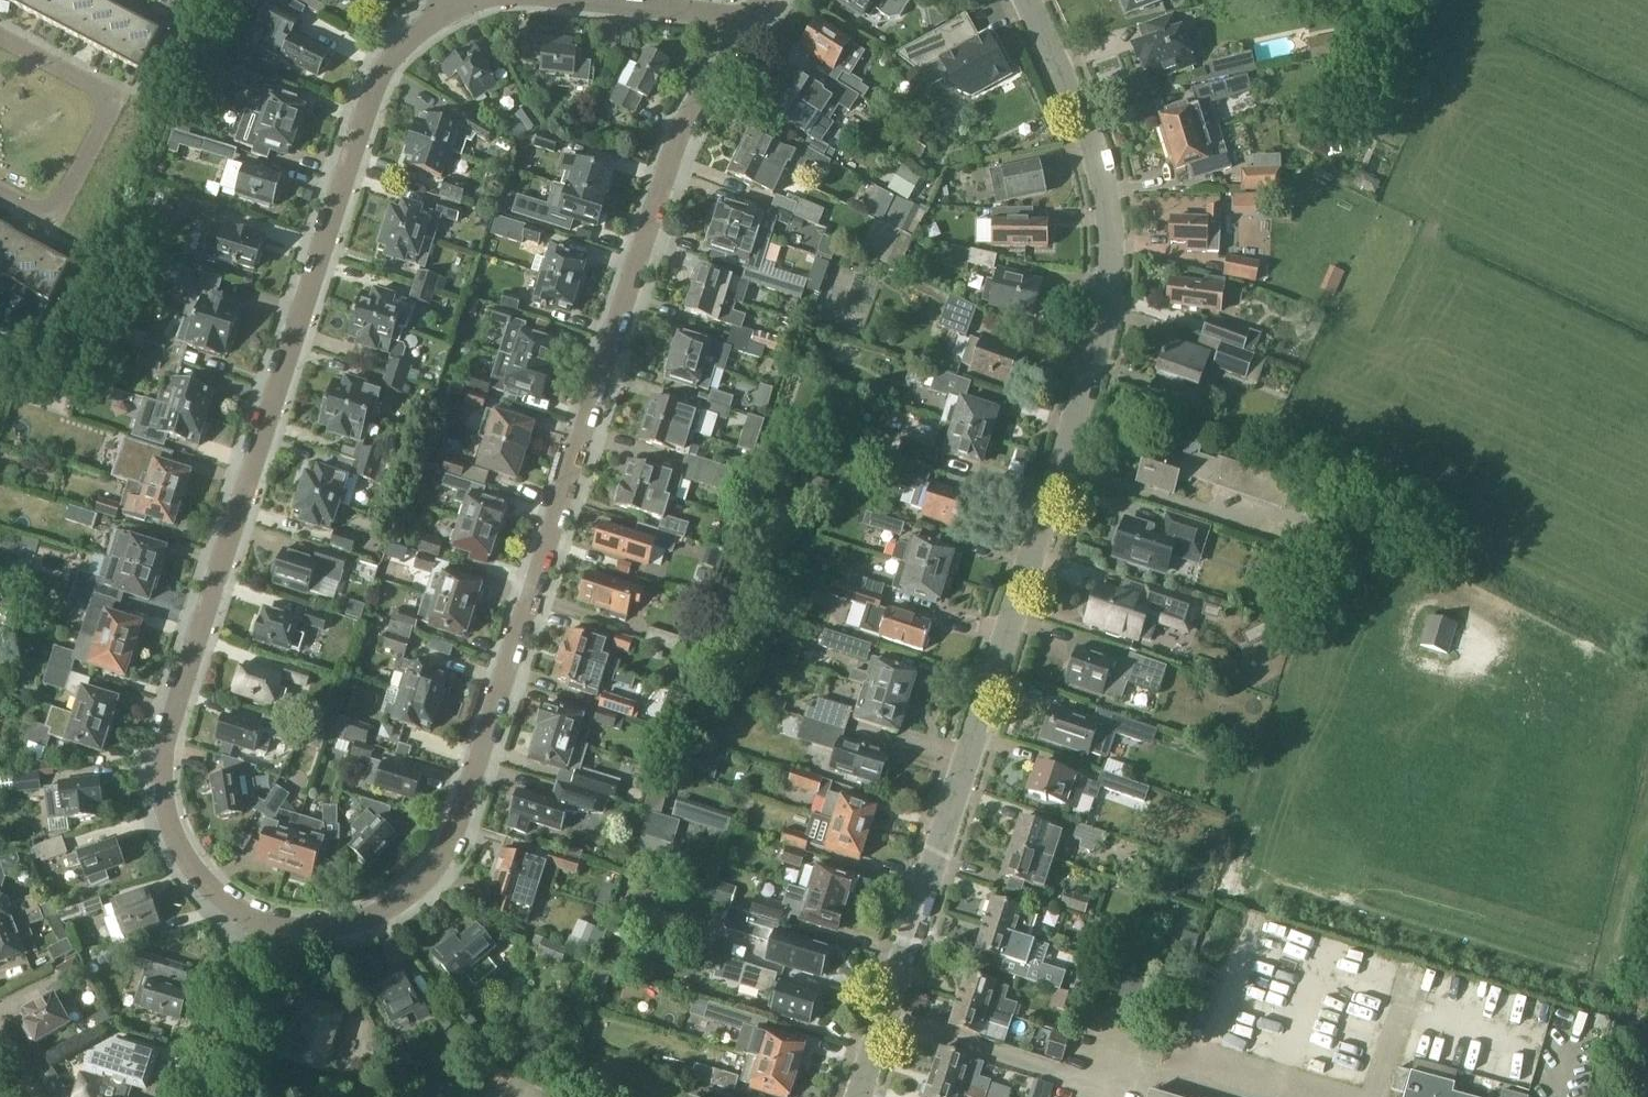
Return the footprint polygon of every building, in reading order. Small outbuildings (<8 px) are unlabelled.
[(27,0),(6,0),(22,9),(27,0)] [(52,0),(27,0),(22,9),(42,19),(52,0)] [(42,19),(61,29),(77,0),(52,0),(42,19)] [(102,0),(77,0),(61,29),(81,39),(102,0)] [(120,9),(103,0),(102,0),(81,39),(100,50),(121,10),(120,9)] [(120,9),(121,10),(100,50),(120,60),(146,11),(126,1),(125,0),(120,9)] [(300,1),(321,13),(328,0),(301,0),(300,1)] [(864,19),(871,8),(888,20),(899,18),(910,0),(835,0),(864,19)] [(1123,9),(1138,3),(1140,9),(1162,1),(1162,0),(1120,0),(1123,9)] [(324,58),(327,51),(292,33),(291,35),(289,33),(296,20),(266,5),(257,22),(271,29),(261,49),(315,76),(318,71),(325,71),(328,64),(324,58)] [(933,8),(926,9),(930,28),(944,21),(933,8)] [(166,22),(146,11),(120,60),(140,71),(166,22)] [(1152,39),(1132,46),(1137,60),(1141,58),(1148,79),(1164,74),(1168,76),(1176,72),(1178,69),(1193,63),(1180,29),(1177,30),(1172,16),(1147,25),(1152,39)] [(920,71),(942,59),(959,90),(973,94),(998,80),(995,73),(1006,67),(1005,64),(1009,62),(1000,45),(995,47),(987,32),(971,41),(958,18),(896,53),(920,71)] [(849,62),(855,53),(859,56),(862,50),(859,47),(851,42),(819,22),(817,25),(814,22),(807,33),(810,35),(803,47),(825,60),(818,70),(822,73),(858,94),(860,96),(864,98),(869,90),(861,85),(863,82),(836,66),(842,57),(849,62)] [(1346,55),(1342,33),(1309,39),(1312,61),(1346,55)] [(515,35),(512,57),(526,58),(528,46),(543,48),(540,71),(575,75),(574,80),(590,82),(592,62),(582,61),(576,60),(577,49),(572,48),(572,41),(515,35)] [(476,101),(489,93),(497,87),(486,70),(490,68),(474,44),(473,45),(475,47),(443,67),(451,80),(459,75),(476,101)] [(630,62),(619,84),(610,102),(635,114),(643,97),(648,99),(654,86),(656,87),(670,61),(649,51),(640,67),(630,62)] [(1208,77),(1192,81),(1194,91),(1225,81),(1226,81),(1226,80),(1225,77),(1242,73),(1243,73),(1243,74),(1257,71),(1252,52),(1205,63),(1208,77)] [(850,112),(860,96),(858,94),(822,73),(814,84),(789,67),(785,71),(782,72),(777,79),(778,82),(775,87),(777,88),(829,119),(830,120),(840,105),(850,112)] [(265,77),(246,70),(246,72),(241,85),(260,91),(265,77)] [(250,112),(249,114),(302,131),(306,118),(303,112),(306,102),(286,96),(287,95),(271,90),(265,88),(262,99),(256,115),(250,112)] [(829,119),(777,88),(775,91),(771,92),(767,99),(767,102),(765,107),(811,137),(806,146),(824,157),(829,147),(821,142),(834,123),(835,124),(835,123),(830,120),(829,119)] [(1207,99),(1195,103),(1160,114),(1164,127),(1160,128),(1164,142),(1217,126),(1209,99),(1207,99)] [(415,122),(409,140),(453,154),(460,156),(465,140),(471,142),(475,135),(486,141),(492,130),(451,107),(446,122),(424,115),(421,123),(415,122)] [(542,124),(529,107),(517,116),(530,133),(542,124)] [(249,114),(244,129),(250,131),(246,143),(253,145),(269,150),(270,147),(290,154),(293,145),(298,141),(302,131),(249,114)] [(193,119),(180,115),(176,129),(189,133),(193,119)] [(1230,167),(1217,126),(1164,142),(1169,158),(1173,157),(1177,169),(1190,165),(1194,179),(1230,167)] [(238,149),(220,144),(174,129),(168,150),(178,154),(181,145),(234,162),(238,149)] [(744,148),(742,153),(784,173),(794,177),(802,165),(805,162),(808,159),(828,166),(831,161),(824,157),(806,146),(801,143),(800,143),(792,139),(789,144),(782,142),(780,145),(752,131),(749,136),(746,137),(742,145),(744,148)] [(540,132),(535,147),(555,153),(560,138),(540,132)] [(453,154),(409,140),(404,157),(409,158),(407,167),(440,178),(448,153),(453,154)] [(784,173),(742,153),(740,157),(736,158),(732,165),(734,169),(731,173),(774,194),(784,173)] [(572,188),(602,198),(611,172),(567,158),(563,171),(576,175),(572,188)] [(268,207),(270,202),(272,203),(279,200),(282,191),(277,186),(280,177),(244,166),(243,168),(229,163),(226,174),(230,175),(226,187),(236,190),(235,191),(239,192),(238,197),(268,207)] [(1037,163),(1003,170),(1002,168),(990,171),(997,205),(1010,202),(1009,199),(1043,191),(1037,163)] [(888,192),(897,196),(910,202),(923,175),(900,165),(888,192)] [(1242,168),(1242,190),(1281,189),(1281,167),(1242,168)] [(441,197),(461,204),(468,185),(447,178),(441,197)] [(602,198),(572,188),(571,190),(559,186),(556,196),(554,195),(549,210),(561,214),(561,215),(595,227),(605,199),(602,198)] [(496,209),(498,201),(501,194),(491,190),(486,206),(496,209)] [(882,191),(872,210),(867,207),(864,212),(883,221),(895,197),(882,191)] [(187,195),(183,208),(215,219),(220,206),(187,195)] [(777,195),(773,206),(793,215),(819,225),(825,209),(789,195),(787,199),(777,195)] [(910,202),(897,196),(885,222),(915,236),(927,210),(910,202)] [(391,205),(384,227),(434,243),(442,218),(458,223),(463,209),(441,202),(437,215),(431,213),(420,210),(421,208),(402,203),(400,208),(391,205)] [(722,202),(715,224),(770,242),(776,221),(789,226),(793,215),(773,206),(769,217),(722,202)] [(1219,224),(1220,207),(1207,206),(1207,220),(1172,219),(1171,243),(1185,244),(1185,252),(1206,253),(1206,251),(1220,252),(1221,224),(1219,224)] [(993,247),(1046,247),(1046,244),(1050,241),(1050,234),(1046,232),(1046,221),(1033,220),(1033,210),(993,209),(993,247)] [(544,231),(497,216),(492,234),(523,244),(525,240),(540,244),(544,231)] [(795,217),(792,226),(802,230),(805,221),(795,217)] [(915,236),(885,222),(884,223),(876,219),(861,252),(899,270),(915,236)] [(264,241),(255,238),(255,236),(237,230),(236,232),(227,229),(228,228),(227,228),(214,224),(209,238),(203,256),(216,261),(217,261),(218,257),(235,263),(234,266),(238,267),(238,266),(255,271),(257,263),(259,264),(263,252),(261,251),(264,241)] [(715,224),(707,246),(728,253),(725,263),(745,269),(745,270),(760,275),(770,242),(715,224)] [(0,225),(0,255),(12,232),(0,225)] [(384,227),(382,226),(377,240),(381,242),(378,251),(388,254),(387,257),(414,265),(426,269),(434,243),(384,227)] [(12,232),(0,255),(0,288),(6,291),(32,242),(12,232)] [(840,242),(825,237),(818,254),(833,260),(840,242)] [(31,292),(30,292),(51,252),(32,242),(6,291),(25,301),(26,302),(31,292)] [(580,284),(583,282),(586,273),(584,270),(585,269),(588,260),(565,252),(566,249),(553,245),(548,258),(535,254),(531,269),(544,273),(543,274),(580,286),(580,284)] [(969,264),(972,251),(968,250),(953,247),(949,268),(968,272),(969,264)] [(995,270),(998,256),(972,250),(972,251),(969,264),(995,270)] [(30,292),(31,292),(51,303),(71,263),(51,252),(30,292)] [(1261,262),(1228,256),(1224,275),(1257,282),(1261,262)] [(817,258),(805,289),(819,294),(830,263),(817,258)] [(184,316),(238,333),(243,319),(237,317),(240,309),(236,307),(237,303),(212,295),(211,297),(202,294),(208,274),(189,268),(162,260),(156,282),(163,285),(182,290),(183,287),(192,290),(184,316)] [(745,270),(742,280),(701,267),(694,288),(737,303),(740,292),(746,294),(750,283),(800,299),(804,289),(760,275),(745,270)] [(1026,278),(1026,275),(999,270),(993,306),(1036,314),(1042,281),(1026,278)] [(414,286),(434,292),(439,277),(419,271),(414,286)] [(580,286),(543,274),(534,303),(547,307),(548,304),(572,311),(574,302),(575,300),(578,298),(581,289),(579,287),(580,286)] [(1168,298),(1167,304),(1220,312),(1224,281),(1205,279),(1204,285),(1171,280),(1170,287),(1167,289),(1166,295),(1168,298)] [(434,292),(414,286),(410,301),(430,307),(434,292)] [(737,303),(694,288),(687,311),(733,326),(730,337),(762,346),(783,353),(787,341),(755,331),(755,332),(743,328),(747,316),(734,312),(737,303)] [(357,315),(404,330),(404,329),(407,330),(415,304),(404,301),(394,298),(395,296),(377,290),(375,297),(364,294),(357,315)] [(502,305),(519,311),(523,297),(507,292),(502,305)] [(948,305),(939,326),(967,337),(978,307),(951,296),(948,305)] [(501,353),(550,368),(551,367),(556,366),(558,359),(555,355),(559,342),(525,330),(527,323),(513,319),(515,313),(496,307),(492,319),(510,325),(501,352),(501,353)] [(404,330),(357,315),(351,335),(361,338),(359,345),(378,351),(379,350),(393,354),(387,372),(408,379),(413,365),(403,362),(407,348),(404,344),(400,343),(404,330)] [(238,333),(184,316),(176,343),(195,349),(195,351),(220,359),(222,353),(226,354),(229,344),(234,346),(238,333)] [(794,327),(795,322),(781,318),(779,323),(794,327)] [(1202,336),(1222,343),(1255,355),(1263,334),(1250,330),(1250,332),(1209,318),(1203,335),(1202,335),(1202,336)] [(7,335),(13,324),(5,320),(0,330),(0,332),(7,335)] [(21,327),(13,324),(7,335),(15,339),(21,327)] [(164,359),(169,342),(127,329),(122,345),(143,351),(143,352),(164,359)] [(680,332),(673,354),(715,368),(723,371),(730,349),(758,358),(762,346),(730,337),(727,347),(680,332)] [(964,370),(1010,386),(1022,354),(976,338),(964,370)] [(1168,339),(1156,372),(1198,386),(1210,354),(1168,339)] [(1222,343),(1217,355),(1213,368),(1246,380),(1255,355),(1222,343)] [(164,359),(143,352),(138,367),(153,371),(154,370),(160,372),(164,359)] [(550,368),(501,353),(492,380),(489,378),(476,374),(471,386),(490,393),(492,387),(505,391),(508,384),(544,396),(547,386),(552,384),(554,376),(551,373),(553,369),(550,368)] [(715,368),(673,354),(666,377),(708,390),(715,368)] [(998,409),(966,399),(972,382),(938,370),(931,391),(951,397),(944,420),(989,435),(998,409)] [(70,395),(76,379),(54,372),(48,388),(70,395)] [(387,387),(409,394),(411,388),(406,386),(408,379),(387,372),(383,386),(387,387)] [(167,374),(157,403),(207,419),(216,392),(205,389),(206,387),(167,374)] [(337,382),(330,403),(369,416),(375,418),(380,401),(383,392),(367,386),(368,385),(349,379),(347,385),(337,382)] [(485,410),(489,396),(471,390),(466,404),(485,410)] [(716,392),(712,403),(733,410),(736,398),(716,392)] [(650,414),(649,417),(696,433),(714,439),(720,417),(729,420),(733,410),(712,403),(709,413),(701,411),(655,396),(654,400),(650,402),(648,410),(650,414)] [(146,399),(134,436),(165,446),(168,434),(199,444),(207,419),(157,403),(146,399)] [(369,416),(330,403),(323,424),(333,427),(331,434),(351,441),(352,438),(361,441),(369,416)] [(488,440),(525,452),(526,450),(531,449),(534,438),(531,435),(534,425),(489,411),(480,438),(488,440)] [(766,420),(750,415),(746,425),(762,431),(766,420)] [(683,465),(745,486),(749,473),(689,454),(690,453),(696,433),(649,417),(647,422),(643,424),(641,432),(643,436),(641,440),(682,453),(681,455),(686,456),(683,465)] [(989,435),(944,420),(935,447),(946,451),(981,462),(989,435)] [(1270,438),(1253,430),(1248,444),(1264,451),(1270,438)] [(900,451),(936,463),(940,450),(905,438),(900,451)] [(127,439),(115,478),(130,483),(131,483),(143,487),(183,499),(184,497),(186,496),(189,487),(187,485),(191,472),(170,466),(155,461),(159,449),(127,439)] [(525,452),(488,440),(480,467),(517,478),(519,471),(525,469),(528,459),(524,456),(525,452)] [(755,453),(756,448),(740,443),(739,447),(755,453)] [(1138,478),(1137,480),(1171,492),(1176,478),(1190,483),(1192,478),(1284,509),(1291,486),(1272,476),(1254,470),(1219,458),(1218,460),(1218,461),(1199,455),(1200,454),(1202,448),(1199,447),(1187,443),(1182,457),(1181,457),(1148,446),(1138,478)] [(361,462),(380,468),(385,452),(366,447),(361,462)] [(447,466),(444,474),(446,474),(447,473),(463,478),(468,465),(449,458),(447,466)] [(933,484),(933,485),(929,484),(933,471),(897,459),(890,483),(916,491),(911,506),(963,523),(971,495),(933,484)] [(625,477),(626,479),(625,483),(670,497),(677,499),(683,479),(687,480),(741,498),(745,486),(683,465),(680,476),(632,461),(630,467),(628,468),(625,477)] [(380,468),(361,462),(355,478),(375,484),(380,468)] [(389,463),(387,469),(397,472),(399,466),(389,463)] [(298,491),(340,505),(349,478),(339,475),(340,473),(320,467),(318,472),(310,470),(307,480),(303,478),(298,491)] [(485,498),(488,487),(447,474),(444,486),(459,491),(456,501),(468,505),(471,494),(485,498)] [(799,484),(808,488),(812,479),(802,475),(799,484)] [(660,530),(682,537),(683,537),(687,524),(664,516),(670,497),(625,483),(623,482),(622,488),(618,489),(616,496),(618,499),(616,505),(663,519),(660,530)] [(130,483),(125,500),(126,500),(130,502),(127,510),(135,512),(175,525),(179,513),(182,512),(184,503),(182,502),(183,499),(143,487),(131,483),(130,483)] [(340,505),(298,491),(294,504),(298,506),(295,514),(304,517),(303,523),(321,529),(322,527),(332,530),(340,505)] [(485,498),(471,494),(468,505),(463,520),(501,532),(502,529),(504,530),(508,519),(505,518),(509,506),(485,498)] [(117,519),(122,505),(101,498),(97,512),(117,519)] [(93,528),(97,515),(97,514),(71,506),(67,519),(81,524),(93,528)] [(868,512),(864,525),(902,537),(906,524),(868,512)] [(1113,541),(1112,544),(1117,546),(1114,552),(1113,556),(1129,561),(1128,562),(1127,565),(1148,572),(1150,567),(1168,573),(1169,570),(1173,558),(1179,560),(1185,540),(1206,546),(1212,526),(1207,524),(1173,514),(1168,527),(1162,525),(1161,528),(1160,528),(1126,517),(1122,527),(1122,529),(1118,527),(1113,541)] [(497,544),(494,543),(498,532),(501,532),(463,520),(455,546),(476,553),(474,559),(488,563),(492,552),(494,552),(497,544)] [(676,554),(682,537),(660,530),(639,523),(636,534),(603,524),(601,530),(598,532),(596,539),(598,542),(596,548),(648,564),(653,547),(676,554)] [(401,544),(406,528),(396,525),(391,541),(401,544)] [(357,536),(336,530),(331,545),(352,551),(357,536)] [(108,560),(161,577),(166,561),(164,561),(167,549),(133,539),(117,533),(109,559),(108,559),(108,560)] [(440,558),(445,543),(425,536),(420,552),(440,558)] [(897,545),(893,557),(946,573),(955,547),(919,536),(918,538),(912,536),(909,545),(901,543),(897,545)] [(751,566),(731,547),(723,556),(743,574),(751,566)] [(319,563),(284,551),(279,564),(275,566),(272,574),(275,578),(274,580),(310,592),(311,590),(319,593),(325,577),(340,582),(345,569),(345,570),(349,557),(328,551),(324,563),(319,561),(319,563)] [(438,560),(419,554),(414,569),(433,576),(438,560)] [(946,573),(893,557),(893,559),(901,562),(893,589),(901,591),(902,589),(938,600),(946,573)] [(26,574),(29,563),(15,559),(12,570),(26,574)] [(82,572),(76,590),(117,602),(120,591),(151,601),(154,590),(157,590),(161,577),(108,560),(102,579),(82,572)] [(633,564),(620,560),(616,571),(629,575),(633,564)] [(484,587),(481,587),(482,583),(447,572),(438,597),(474,609),(478,597),(480,598),(484,587)] [(625,621),(628,613),(632,601),(640,603),(644,591),(588,573),(579,597),(614,608),(611,617),(625,621)] [(851,574),(848,583),(860,586),(860,588),(879,594),(879,593),(883,594),(885,585),(851,574)] [(39,592),(43,581),(31,577),(28,588),(39,592)] [(860,586),(848,583),(847,586),(834,582),(830,595),(867,606),(860,630),(879,636),(879,635),(922,648),(930,622),(886,609),(885,610),(881,608),(884,598),(882,597),(883,594),(879,593),(879,594),(860,588),(860,586)] [(1086,604),(1083,611),(1085,615),(1088,617),(1086,623),(1105,629),(1108,634),(1119,638),(1125,635),(1138,639),(1139,636),(1150,640),(1151,637),(1155,624),(1185,635),(1189,624),(1197,601),(1147,584),(1142,597),(1100,583),(1093,603),(1090,602),(1086,604)] [(117,602),(76,590),(71,608),(91,614),(89,619),(84,635),(135,651),(136,648),(138,648),(141,640),(139,638),(143,624),(113,615),(117,602)] [(426,594),(420,614),(421,615),(419,620),(430,624),(466,635),(467,632),(469,632),(473,622),(470,621),(474,609),(438,597),(438,598),(426,594)] [(366,605),(351,600),(347,615),(362,620),(366,605)] [(396,609),(392,621),(397,623),(414,628),(416,629),(419,620),(421,615),(420,614),(402,609),(402,611),(396,609)] [(257,637),(302,652),(307,636),(297,633),(301,621),(265,610),(261,622),(257,623),(254,631),(257,634),(257,637)] [(304,625),(326,631),(330,617),(308,610),(304,625)] [(364,623),(372,626),(375,617),(367,615),(364,623)] [(1430,615),(1420,645),(1449,654),(1458,625),(1430,615)] [(397,623),(392,621),(383,648),(399,653),(394,669),(396,669),(390,688),(443,705),(447,692),(446,689),(450,678),(439,675),(440,672),(409,662),(404,660),(414,628),(397,623)] [(1266,622),(1250,630),(1256,644),(1273,636),(1266,622)] [(585,629),(584,633),(570,628),(562,652),(618,671),(621,661),(601,655),(608,636),(585,629)] [(687,654),(691,641),(650,628),(646,641),(687,654)] [(867,661),(872,645),(826,631),(821,647),(867,661)] [(635,637),(618,632),(613,646),(630,652),(630,651),(634,653),(639,640),(635,639),(635,637)] [(135,651),(84,635),(79,653),(56,646),(50,666),(72,673),(76,661),(88,664),(127,676),(131,663),(134,663),(136,654),(134,653),(135,651)] [(450,646),(438,642),(435,651),(447,655),(450,646)] [(1113,660),(1077,648),(1068,679),(1103,690),(1121,696),(1127,680),(1157,690),(1165,666),(1136,656),(1132,666),(1113,660)] [(636,677),(618,671),(562,652),(554,676),(570,681),(568,687),(597,696),(603,677),(633,687),(636,677)] [(872,657),(868,671),(854,667),(851,678),(864,682),(908,696),(916,671),(872,657)] [(284,681),(307,689),(313,672),(290,664),(284,681)] [(72,673),(50,666),(44,684),(84,697),(78,716),(113,727),(118,712),(116,712),(119,701),(88,691),(92,679),(72,673)] [(236,692),(256,699),(255,704),(269,709),(271,704),(282,708),(288,691),(280,688),(283,679),(248,667),(245,666),(240,681),(236,692)] [(908,696),(864,682),(854,716),(897,730),(908,696)] [(443,705),(390,688),(382,713),(387,715),(386,718),(390,719),(390,721),(421,731),(422,729),(432,733),(436,719),(439,717),(443,705)] [(641,707),(637,706),(638,704),(605,694),(600,708),(633,718),(637,719),(641,707)] [(808,704),(804,716),(814,719),(813,722),(844,732),(851,708),(818,698),(815,707),(808,704)] [(594,719),(583,716),(545,704),(538,726),(541,727),(539,731),(586,746),(594,719)] [(1058,707),(1054,717),(1050,715),(1042,739),(1087,754),(1088,751),(1101,755),(1109,731),(1147,743),(1153,726),(1094,706),(1089,721),(1077,717),(1078,714),(1058,707)] [(600,708),(595,723),(622,732),(627,717),(600,708)] [(113,727),(78,716),(70,742),(103,752),(107,741),(109,741),(113,727)] [(814,719),(804,716),(797,738),(835,749),(830,766),(845,770),(845,771),(859,775),(858,781),(875,786),(877,781),(880,782),(881,779),(885,780),(889,768),(885,767),(889,755),(853,744),(852,744),(841,741),(844,732),(813,722),(814,719)] [(275,733),(263,729),(264,725),(242,718),(240,722),(226,718),(225,722),(220,723),(217,730),(221,734),(219,739),(224,741),(235,745),(267,756),(275,733)] [(351,720),(346,740),(353,742),(354,741),(367,745),(372,726),(351,720)] [(273,745),(292,751),(299,727),(281,721),(273,745)] [(26,741),(48,748),(54,728),(32,722),(26,741)] [(582,771),(589,747),(588,746),(586,746),(539,731),(536,742),(533,742),(530,752),(532,753),(531,757),(567,768),(578,771),(579,770),(582,771)] [(354,741),(353,742),(350,756),(371,762),(375,747),(367,745),(354,741)] [(713,777),(719,757),(691,748),(685,768),(713,777)] [(244,815),(243,811),(248,805),(250,807),(255,811),(257,812),(265,802),(254,796),(257,793),(254,778),(258,767),(244,763),(245,760),(240,759),(239,761),(230,758),(223,756),(227,778),(214,780),(218,805),(215,808),(216,815),(219,817),(220,819),(221,818),(223,820),(230,819),(232,817),(244,815)] [(417,794),(421,793),(423,785),(421,781),(422,777),(409,772),(410,769),(387,762),(386,765),(374,761),(371,771),(366,785),(377,789),(415,801),(417,794)] [(1097,800),(1101,787),(1098,786),(1098,785),(1087,781),(1088,779),(1073,774),(1038,762),(1027,793),(1077,810),(1082,795),(1097,800)] [(828,780),(810,774),(794,769),(789,784),(818,793),(817,797),(826,800),(821,817),(826,818),(866,831),(875,805),(840,794),(841,791),(831,788),(833,782),(828,780)] [(578,771),(574,785),(611,797),(612,797),(617,782),(582,771),(579,770),(578,771)] [(1145,803),(1150,788),(1103,771),(1098,785),(1098,786),(1101,787),(1145,803)] [(15,793),(42,790),(40,772),(13,775),(0,776),(0,792),(15,790),(15,793)] [(101,779),(87,781),(60,784),(61,787),(51,788),(45,789),(49,820),(71,817),(71,820),(95,817),(94,807),(104,806),(103,799),(106,797),(105,789),(102,787),(101,783),(101,779)] [(586,822),(592,804),(607,809),(611,797),(574,785),(568,783),(562,800),(520,787),(511,814),(512,815),(509,826),(525,831),(529,818),(560,829),(564,815),(586,822)] [(364,792),(344,784),(341,791),(361,799),(364,792)] [(303,818),(280,810),(291,796),(280,788),(268,803),(266,801),(260,808),(270,817),(268,820),(267,820),(263,834),(266,835),(258,860),(266,863),(264,867),(285,873),(303,818)] [(377,857),(377,854),(398,833),(397,833),(400,822),(388,818),(391,808),(365,799),(363,803),(370,810),(355,826),(353,828),(359,833),(356,837),(359,840),(352,846),(353,847),(361,854),(361,857),(365,862),(368,862),(369,863),(370,862),(373,862),(377,857)] [(323,805),(323,824),(303,818),(285,873),(304,880),(306,876),(314,878),(322,852),(325,854),(327,849),(331,848),(332,842),(330,840),(328,840),(328,834),(342,834),(341,824),(339,824),(339,805),(323,805)] [(676,820),(649,813),(643,835),(670,842),(676,820)] [(807,835),(811,837),(809,844),(826,849),(827,845),(859,855),(866,831),(826,818),(821,817),(814,814),(807,835)] [(1013,847),(1055,860),(1064,832),(1051,828),(1022,818),(1013,847)] [(1104,847),(1108,833),(1079,824),(1074,838),(1083,840),(1080,848),(1094,853),(1096,845),(1104,847)] [(806,851),(811,837),(787,829),(782,843),(806,851)] [(61,833),(45,839),(36,842),(43,862),(68,853),(61,833)] [(107,870),(125,863),(123,858),(125,855),(123,847),(119,846),(117,841),(104,846),(103,842),(79,851),(80,854),(68,858),(72,868),(83,864),(87,875),(88,877),(90,876),(94,887),(111,881),(107,870)] [(806,853),(787,847),(782,863),(801,869),(806,853)] [(1055,860),(1013,847),(1004,875),(1011,877),(1007,888),(1022,893),(1026,882),(1033,884),(1046,888),(1055,860)] [(545,863),(533,859),(503,849),(500,860),(496,859),(492,871),(538,886),(545,863)] [(549,851),(545,863),(576,873),(580,861),(549,851)] [(6,879),(13,877),(21,861),(19,856),(18,854),(1,861),(1,859),(0,859),(0,924),(37,910),(36,908),(49,903),(45,893),(34,897),(6,908),(0,892),(6,879)] [(807,866),(800,888),(844,902),(853,876),(817,865),(816,869),(807,866)] [(538,886),(492,871),(488,883),(491,884),(488,894),(496,897),(491,910),(526,922),(538,886)] [(734,887),(715,881),(709,899),(728,906),(734,887)] [(800,888),(789,885),(784,904),(757,896),(752,913),(782,922),(786,924),(790,913),(837,927),(844,902),(800,888)] [(1062,906),(1086,914),(1091,898),(1067,890),(1062,906)] [(140,926),(159,920),(149,893),(129,900),(128,899),(113,903),(123,932),(124,932),(127,941),(143,935),(140,926)] [(105,909),(102,897),(80,904),(84,916),(105,909)] [(623,898),(617,918),(645,926),(666,932),(671,912),(651,906),(623,898)] [(1036,913),(1023,909),(994,900),(986,925),(1014,935),(1027,939),(1036,913)] [(49,903),(36,908),(37,910),(0,924),(0,962),(24,953),(17,936),(31,931),(28,925),(57,914),(52,902),(49,903)] [(782,922),(752,913),(752,914),(731,907),(726,922),(741,927),(739,933),(772,944),(768,957),(819,973),(827,948),(778,933),(782,922)] [(1091,929),(1103,933),(1106,923),(1095,919),(1091,929)] [(1037,983),(1041,971),(1032,968),(1040,943),(1027,939),(1014,935),(986,925),(978,951),(1005,960),(1001,971),(1037,983)] [(447,939),(431,952),(456,983),(466,975),(467,977),(475,987),(497,969),(489,958),(488,957),(497,949),(477,926),(471,930),(462,938),(461,938),(457,933),(456,932),(447,939)] [(573,937),(569,947),(594,958),(605,931),(595,927),(588,943),(573,937)] [(1184,931),(1180,946),(1195,950),(1199,935),(1184,931)] [(1046,935),(1044,945),(1062,951),(1065,940),(1046,935)] [(74,951),(68,939),(49,949),(55,961),(74,951)] [(694,949),(689,965),(716,973),(721,957),(694,949)] [(1193,959),(1191,951),(1183,949),(1177,955),(1181,963),(1189,963),(1193,959)] [(148,970),(137,1005),(145,1007),(145,1008),(182,1019),(183,1016),(187,1017),(191,1005),(186,1004),(190,993),(183,991),(191,966),(143,951),(139,964),(138,967),(148,970)] [(52,997),(24,1013),(29,1021),(26,1022),(27,1024),(25,1030),(31,1041),(37,1042),(37,1044),(71,1025),(64,1012),(78,1005),(70,990),(89,980),(83,970),(84,970),(77,958),(62,966),(56,969),(62,981),(47,989),(52,997)] [(1189,989),(1202,992),(1209,965),(1196,962),(1189,989)] [(740,985),(740,986),(775,996),(776,996),(772,1009),(808,1021),(808,1019),(813,1018),(816,1010),(812,1007),(816,996),(780,983),(776,982),(779,974),(777,974),(746,965),(740,985)] [(423,1008),(404,972),(375,987),(394,1023),(398,1030),(411,1023),(407,1016),(416,1012),(421,1020),(431,1015),(427,1006),(423,1008)] [(1010,989),(997,985),(968,976),(960,1000),(1013,1018),(1014,1018),(1018,1005),(1006,1001),(1010,989)] [(1119,997),(1150,1008),(1158,986),(1126,976),(1119,997)] [(1078,1016),(1084,998),(1056,989),(1050,1007),(1078,1016)] [(341,1011),(305,1000),(300,1015),(308,1018),(296,1055),(325,1064),(341,1011)] [(1013,1018),(960,1000),(952,1026),(981,1035),(984,1026),(987,1026),(988,1024),(1008,1030),(1013,1018)] [(801,1048),(766,1038),(765,1037),(770,1021),(710,1003),(705,1019),(743,1031),(737,1052),(760,1059),(794,1070),(801,1048)] [(164,1031),(153,1028),(150,1037),(161,1040),(164,1031)] [(1071,1035),(1053,1030),(1045,1056),(1063,1061),(1071,1035)] [(133,1087),(145,1091),(148,1081),(158,1051),(119,1038),(92,1053),(91,1059),(88,1058),(79,1087),(80,1088),(77,1096),(78,1096),(130,1096),(133,1087)] [(484,1041),(480,1050),(503,1061),(508,1051),(484,1041)] [(941,1050),(933,1075),(986,1091),(989,1081),(978,1078),(983,1063),(941,1050)] [(794,1070),(760,1059),(751,1086),(786,1096),(794,1070)] [(691,1079),(728,1091),(729,1088),(736,1091),(740,1077),(696,1062),(691,1079)] [(1451,1096),(1453,1087),(1437,1083),(1440,1070),(1412,1063),(1410,1072),(1398,1068),(1392,1090),(1405,1093),(1404,1096),(1456,1096),(1451,1096)] [(931,1082),(925,1084),(921,1095),(923,1096),(958,1096),(959,1095),(964,1096),(987,1096),(988,1092),(986,1091),(933,1075),(931,1082)] [(691,1079),(692,1080),(688,1093),(701,1096),(733,1096),(734,1093),(728,1091),(691,1079)] [(1002,1096),(1010,1096),(1012,1090),(999,1086),(996,1095),(1002,1096)]
